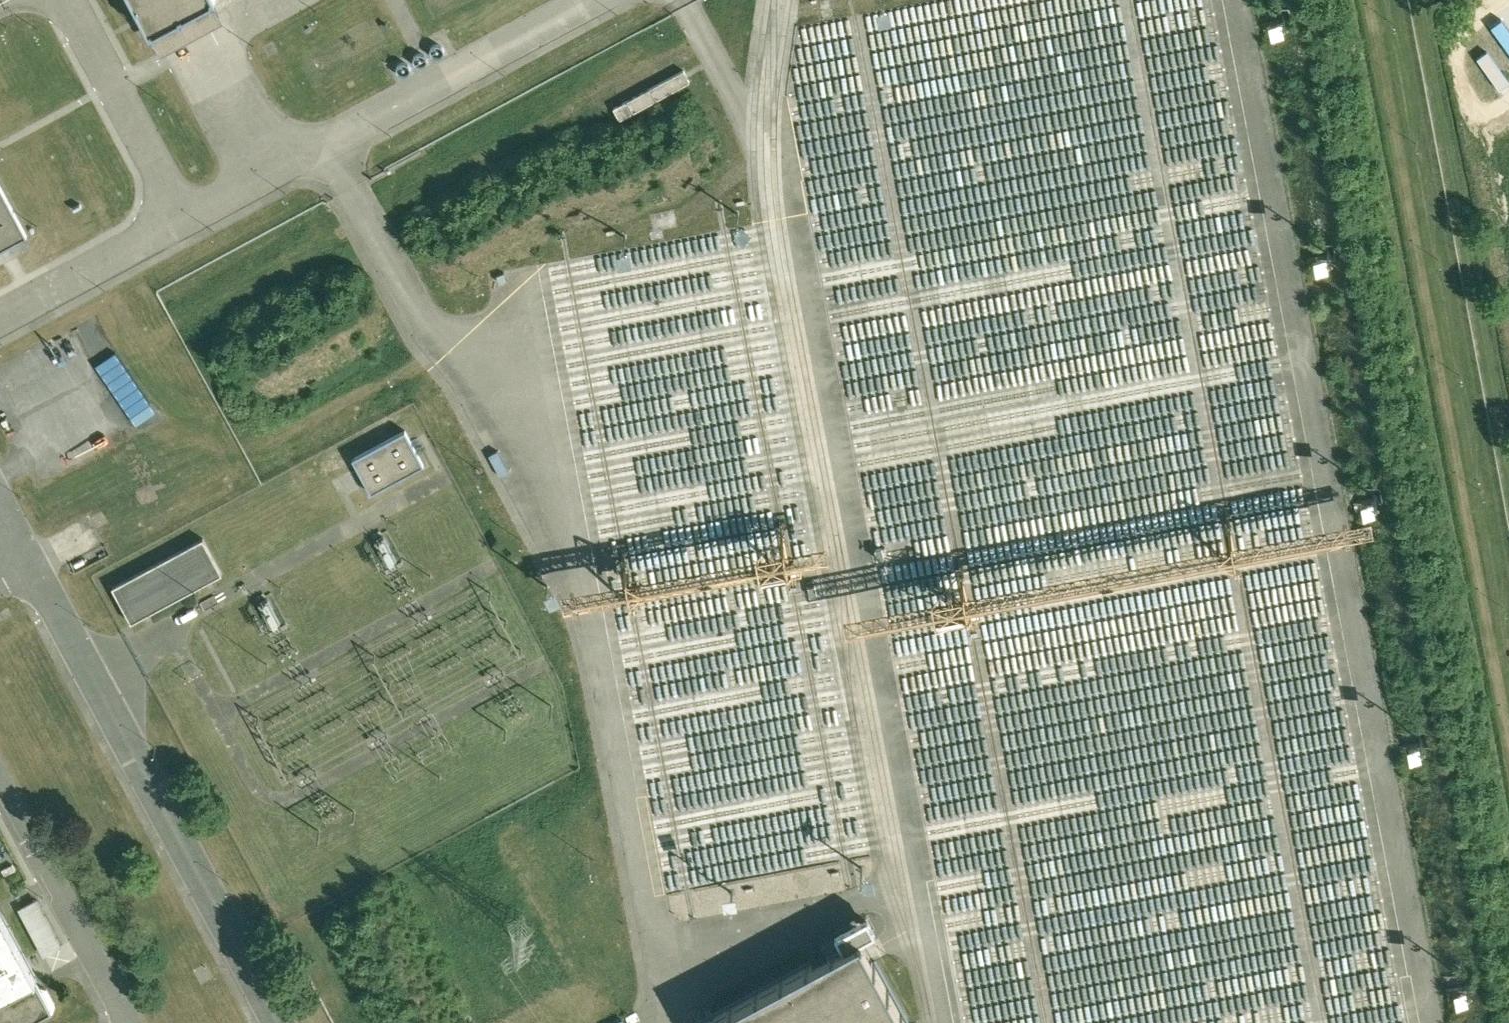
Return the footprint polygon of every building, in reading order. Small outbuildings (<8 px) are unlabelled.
[(152,32),(211,0),(135,0),(152,32)] [(443,45),(442,44),(439,43),(436,44),(434,45),(432,47),(431,50),(432,52),(433,55),(434,56),(436,57),(439,58),(441,57),(443,56),(444,55),(445,54),(446,52),(446,50),(446,48),(445,47),(443,45)] [(427,54),(425,53),(422,52),(418,53),(417,54),(416,55),(415,57),(415,58),(414,60),(415,62),(416,63),(417,65),(419,66),(422,67),(424,66),(426,65),(428,63),(429,62),(429,61),(429,59),(429,57),(428,56),(427,54)] [(407,62),(404,61),(402,62),(400,63),(399,65),(398,66),(398,67),(398,69),(398,71),(399,72),(400,73),(401,75),(403,76),(405,76),(406,76),(408,75),(410,74),(411,72),(412,70),(412,68),(411,65),(410,63),(409,62),(407,62)] [(685,68),(615,106),(621,117),(691,80),(685,68)] [(26,236),(0,187),(0,249),(26,236)] [(405,429),(351,458),(371,494),(425,464),(405,429)] [(111,587),(131,623),(221,575),(201,538),(111,587)] [(64,945),(39,897),(20,907),(45,955),(64,945)] [(41,1014),(46,1015),(54,1010),(56,1003),(48,988),(42,986),(37,989),(33,981),(39,978),(0,906),(0,1022),(24,1022),(41,1014)] [(705,1021),(706,1022),(907,1022),(861,937),(705,1021)]
